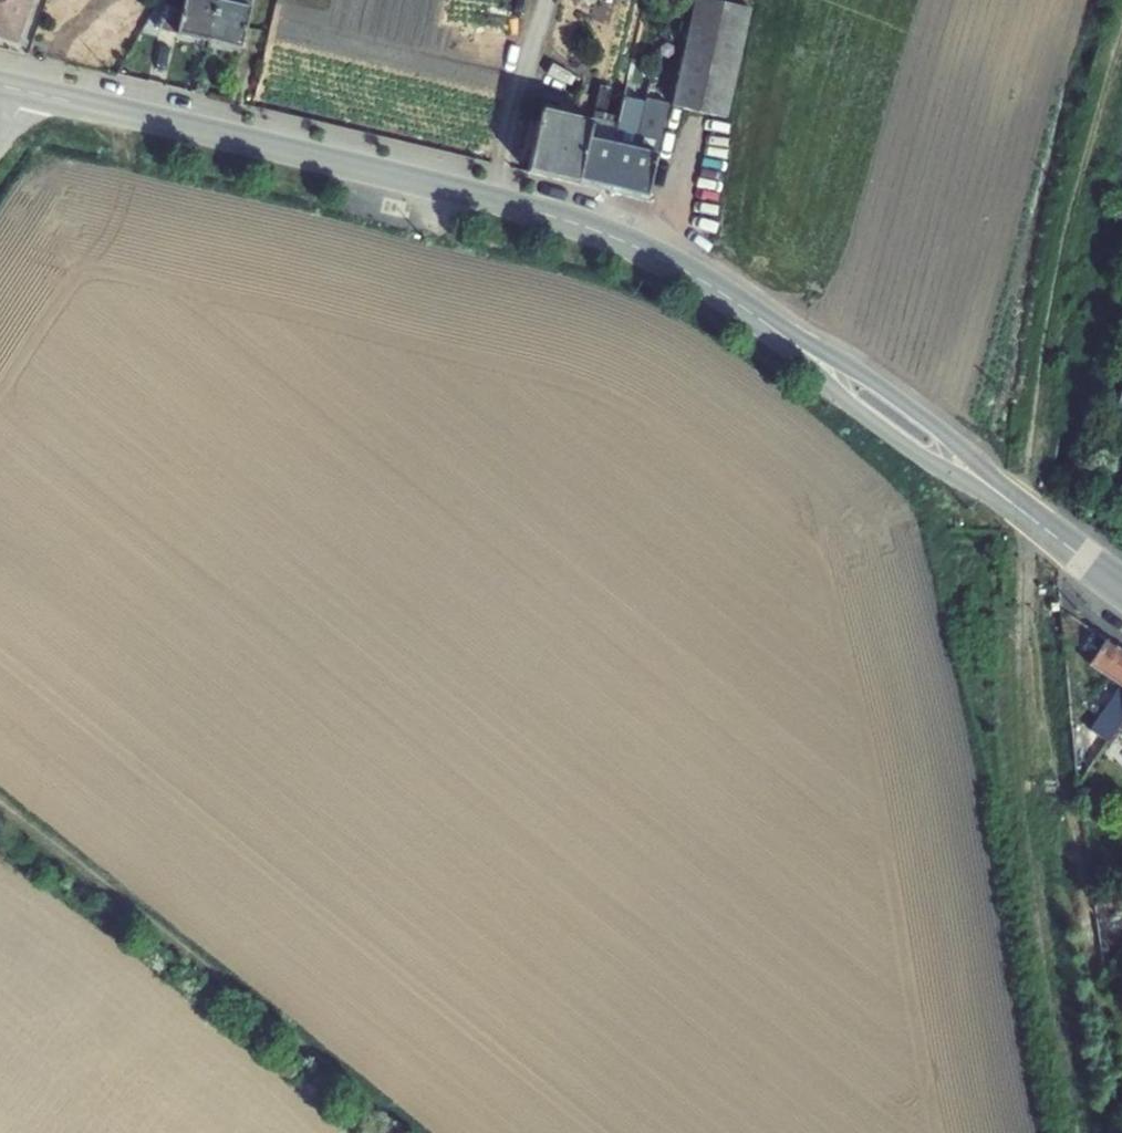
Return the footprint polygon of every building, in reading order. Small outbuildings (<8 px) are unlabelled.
[(31,0),(0,0),(0,35),(16,40),(31,0)] [(210,41),(219,0),(185,0),(183,9),(166,5),(160,30),(210,41)] [(210,41),(242,49),(253,0),(219,0),(210,41)] [(713,0),(696,0),(672,105),(726,117),(751,8),(713,0)] [(602,190),(619,117),(606,114),(611,90),(612,87),(601,84),(593,121),(579,184),(602,190)] [(623,97),(624,93),(611,90),(606,114),(619,117),(623,97)] [(646,103),(623,97),(619,117),(602,190),(624,195),(635,150),(640,129),(642,130),(643,124),(641,124),(646,103)] [(669,105),(646,100),(646,103),(641,124),(643,124),(642,130),(640,129),(635,150),(624,195),(647,201),(669,105)] [(543,102),(528,171),(579,184),(593,121),(550,111),(552,104),(543,102)] [(1106,640),(1089,665),(1109,678),(1095,699),(1107,707),(1091,730),(1108,741),(1118,726),(1121,721),(1121,651),(1106,640)] [(1087,702),(1067,705),(1074,762),(1085,761),(1093,760),(1087,702)] [(1085,761),(1074,762),(1075,772),(1086,772),(1085,761)]
